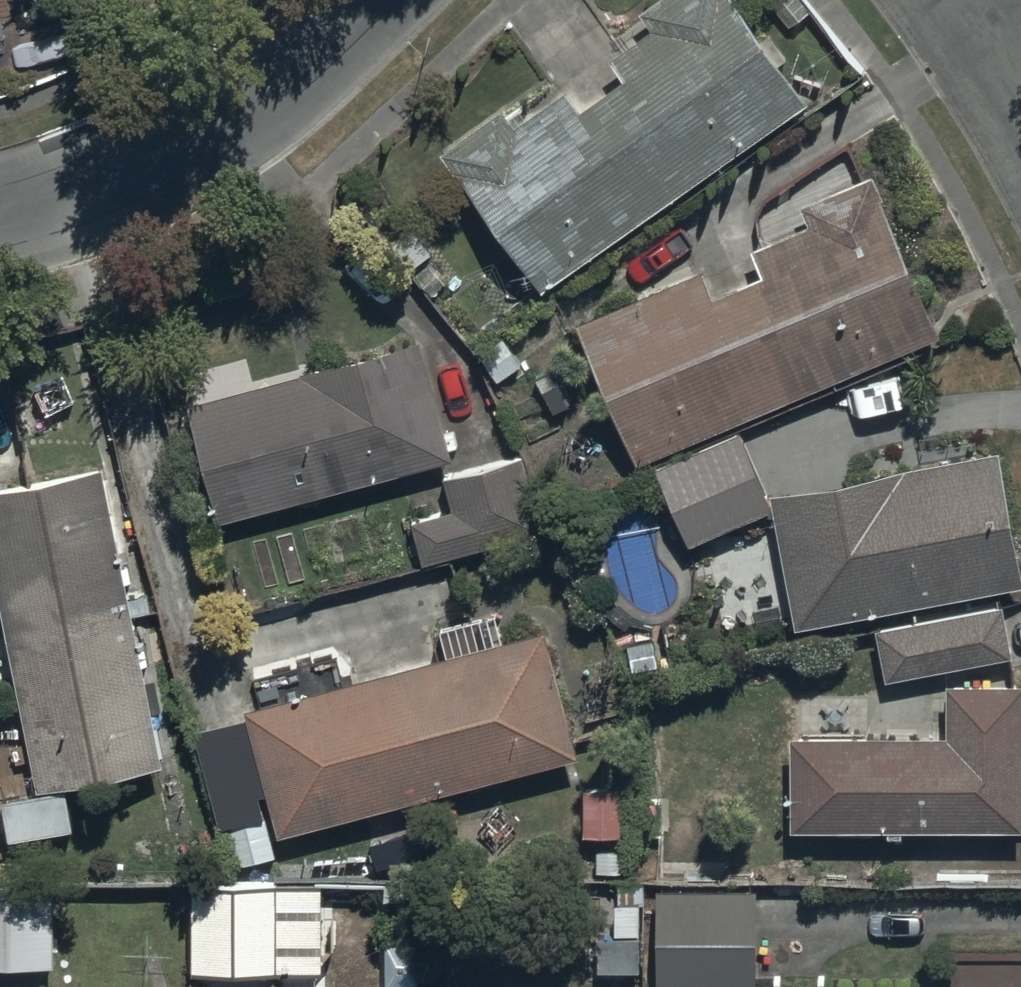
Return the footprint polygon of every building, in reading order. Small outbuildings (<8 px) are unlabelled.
[(22,14),(19,0),(0,0),(0,18),(22,14)] [(541,296),(815,108),(740,0),(673,0),(644,20),(656,37),(614,65),(629,87),(590,114),(575,92),(524,127),(512,110),(447,155),(541,296)] [(582,327),(639,466),(944,341),(878,182),(804,213),(813,235),(758,257),(769,282),(718,303),(707,276),(582,327)] [(193,410),(227,527),(456,461),(422,344),(193,410)] [(696,554),(779,516),(742,437),(660,475),(696,554)] [(410,526),(426,576),(547,537),(521,456),(444,481),(454,512),(410,526)] [(802,634),(1020,592),(1020,528),(1007,457),(776,502),(779,516),(802,634)] [(46,799),(172,775),(111,464),(0,486),(0,568),(46,799)] [(879,638),(890,689),(1017,664),(1007,613),(879,638)] [(244,716),(280,847),(586,763),(550,633),(244,716)] [(1020,841),(1020,692),(953,691),(952,745),(797,743),(796,838),(1020,841)] [(195,874),(193,968),(318,970),(319,876),(195,874)] [(51,961),(51,879),(0,880),(0,961),(51,961)] [(655,980),(751,980),(752,882),(655,882),(655,980)] [(810,986),(1020,986),(1020,978),(810,977),(810,986)]
